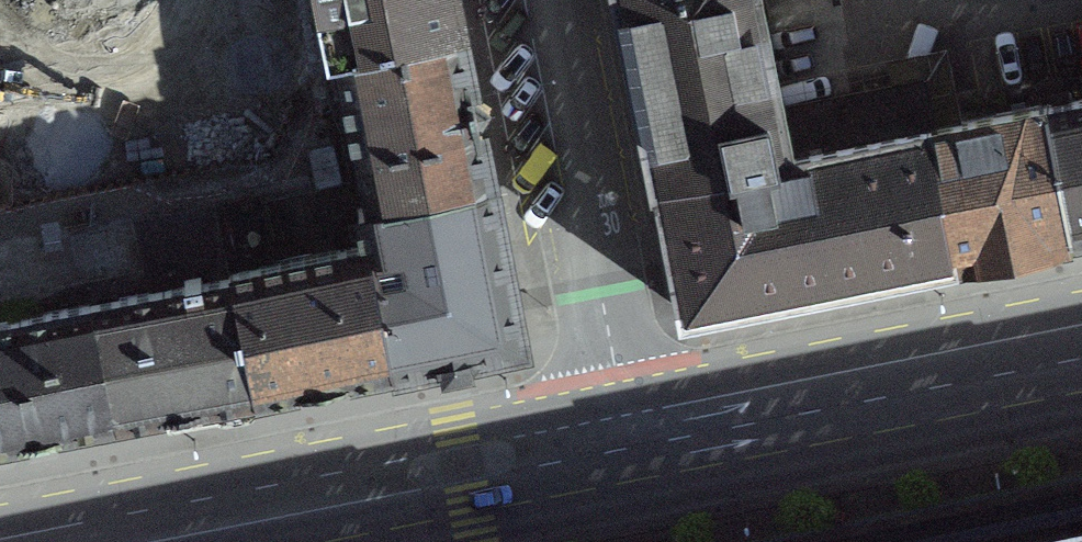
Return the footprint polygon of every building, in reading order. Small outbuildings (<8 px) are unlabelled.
[(109,72),(106,55),(326,12),(324,0),(0,0),(0,93),(109,72)] [(457,28),(452,0),(324,0),(326,12),(334,52),(457,28)] [(924,131),(785,159),(775,112),(753,0),(618,0),(622,18),(656,188),(681,316),(930,268),(951,264),(924,131)] [(355,214),(362,251),(262,271),(156,293),(89,306),(86,307),(111,427),(184,412),(250,399),(251,401),(362,379),(390,373),(454,360),(519,347),(487,188),(471,112),(457,28),(334,52),(361,185),(363,185),(367,209),(354,211),(355,214)] [(924,131),(932,132),(922,82),(775,112),(785,159),(924,131)] [(1043,110),(1069,240),(1081,238),(1081,102),(1043,110)] [(1043,110),(932,132),(924,131),(951,264),(1069,240),(1043,110)] [(156,293),(262,271),(247,204),(141,225),(156,293)] [(111,427),(86,307),(0,324),(0,448),(111,427)] [(925,541),(1081,541),(1081,509),(925,541)]
